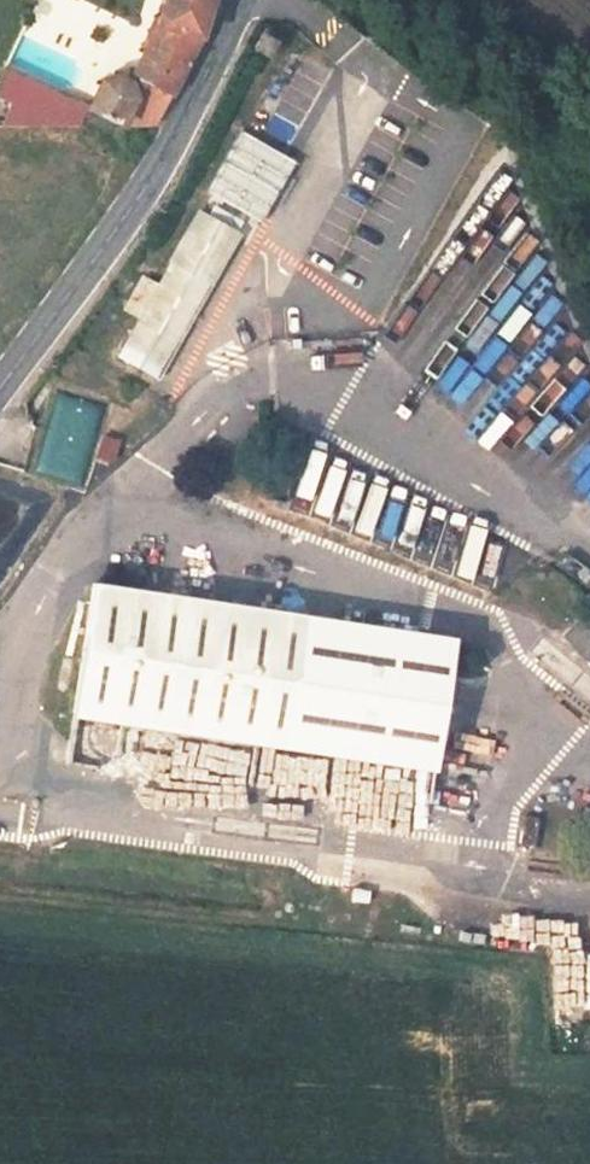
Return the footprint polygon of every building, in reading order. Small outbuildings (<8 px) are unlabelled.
[(165,100),(196,39),(208,0),(171,0),(157,49),(145,58),(134,52),(121,73),(134,84),(165,100)] [(309,110),(314,112),(330,68),(297,56),(276,116),(304,126),(309,110)] [(0,70),(0,93),(16,101),(2,127),(78,126),(89,108),(3,64),(0,70)] [(121,73),(110,75),(89,108),(78,126),(108,125),(134,84),(121,73)] [(165,100),(134,84),(108,125),(153,125),(165,100)] [(263,222),(296,161),(242,132),(209,193),(263,222)] [(154,375),(232,234),(194,213),(155,284),(138,275),(120,307),(137,317),(116,354),(154,375)] [(484,339),(495,348),(515,322),(503,313),(484,339)] [(54,391),(32,471),(83,485),(105,405),(54,391)] [(497,444),(527,462),(546,431),(516,413),(497,444)] [(100,429),(93,457),(114,462),(121,434),(100,429)] [(0,554),(23,500),(0,490),(0,554)] [(434,767),(453,636),(89,584),(70,715),(434,767)] [(563,636),(589,664),(589,621),(584,615),(563,636)] [(208,740),(203,779),(252,784),(256,745),(208,740)] [(379,762),(355,759),(349,797),(373,800),(379,762)] [(541,816),(526,813),(521,832),(539,837),(541,816)]
